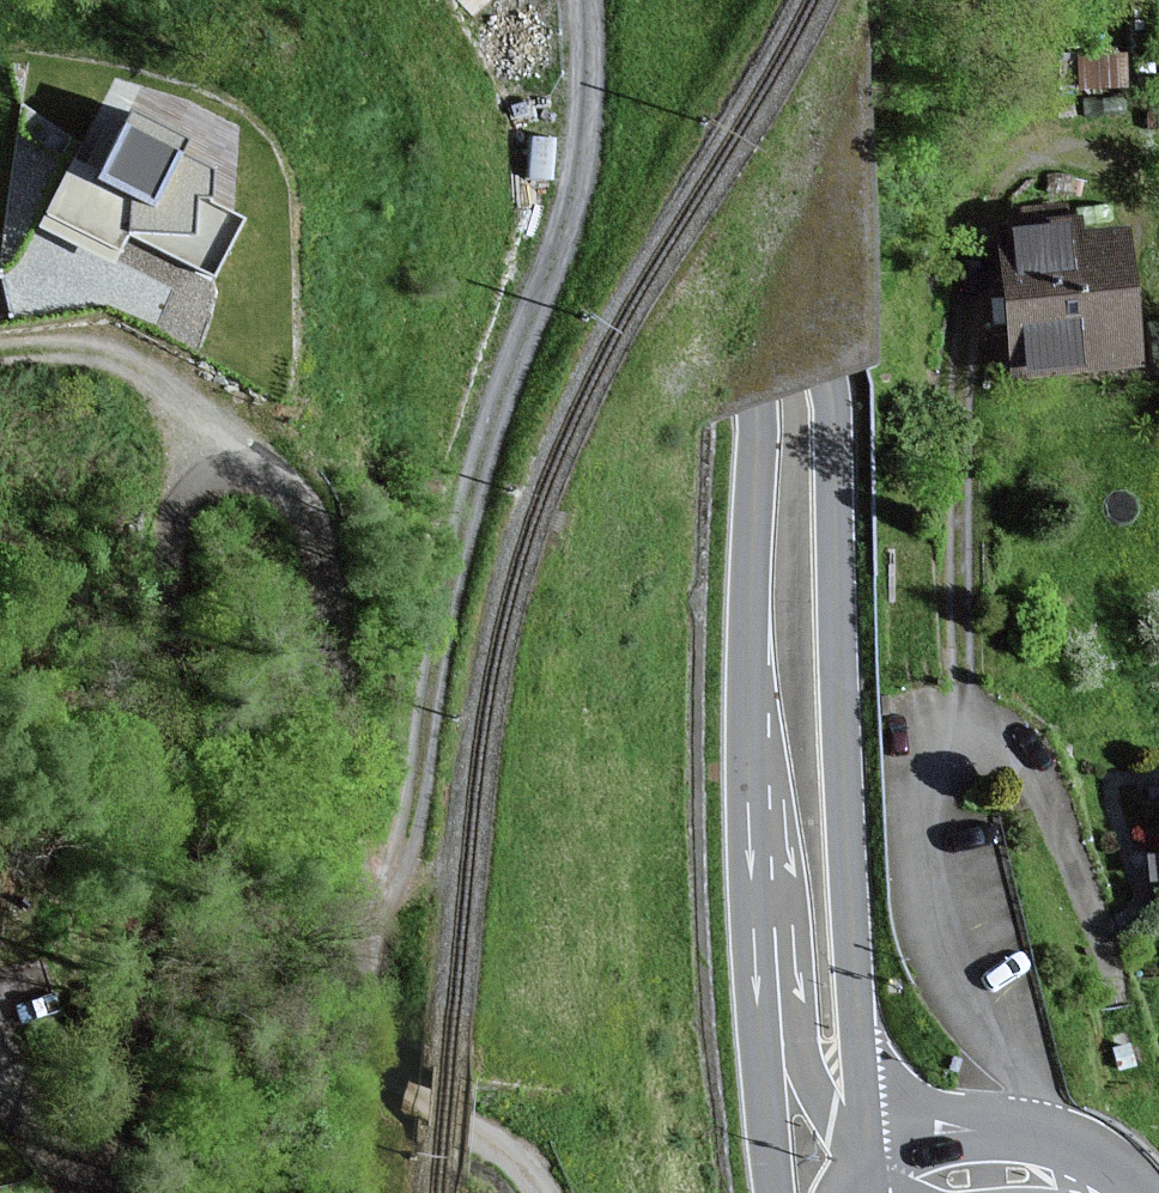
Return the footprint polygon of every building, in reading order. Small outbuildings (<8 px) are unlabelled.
[(175,144),(122,119),(94,179),(67,166),(38,228),(111,262),(123,237),(209,277),(235,221),(196,203),(209,177),(168,158),(175,144)] [(1070,226),(993,234),(1008,379),(1127,366),(1113,239),(1072,243),(1070,226)]
